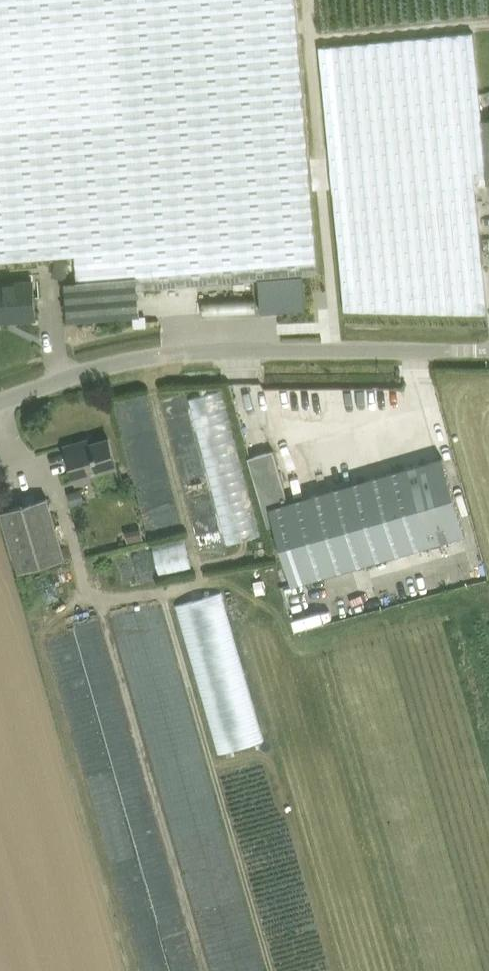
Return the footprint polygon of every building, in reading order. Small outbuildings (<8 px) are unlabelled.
[(294,0),(0,0),(0,261),(76,254),(78,284),(64,285),(68,323),(140,317),(137,288),(259,278),(261,312),(305,308),(302,274),(317,273),(294,0)] [(476,184),(488,183),(488,119),(483,119),(474,31),(320,46),(346,310),(488,313),(476,184)] [(57,259),(55,271),(67,274),(70,263),(57,259)] [(37,318),(34,281),(0,283),(0,321),(37,318)] [(189,399),(227,545),(262,535),(224,390),(189,399)] [(93,474),(118,466),(110,437),(80,446),(78,442),(66,445),(77,484),(94,479),(93,474)] [(436,459),(427,462),(403,469),(365,479),(289,502),(274,449),(249,457),(269,525),(275,524),(284,558),(291,584),(305,580),(315,577),(388,557),(388,556),(465,533),(442,457),(440,458),(436,459)] [(82,488),(68,492),(72,505),(86,501),(82,488)] [(2,510),(20,572),(66,558),(48,497),(2,510)] [(192,567),(184,538),(153,545),(160,575),(192,567)] [(223,592),(176,605),(218,755),(266,741),(223,592)]
